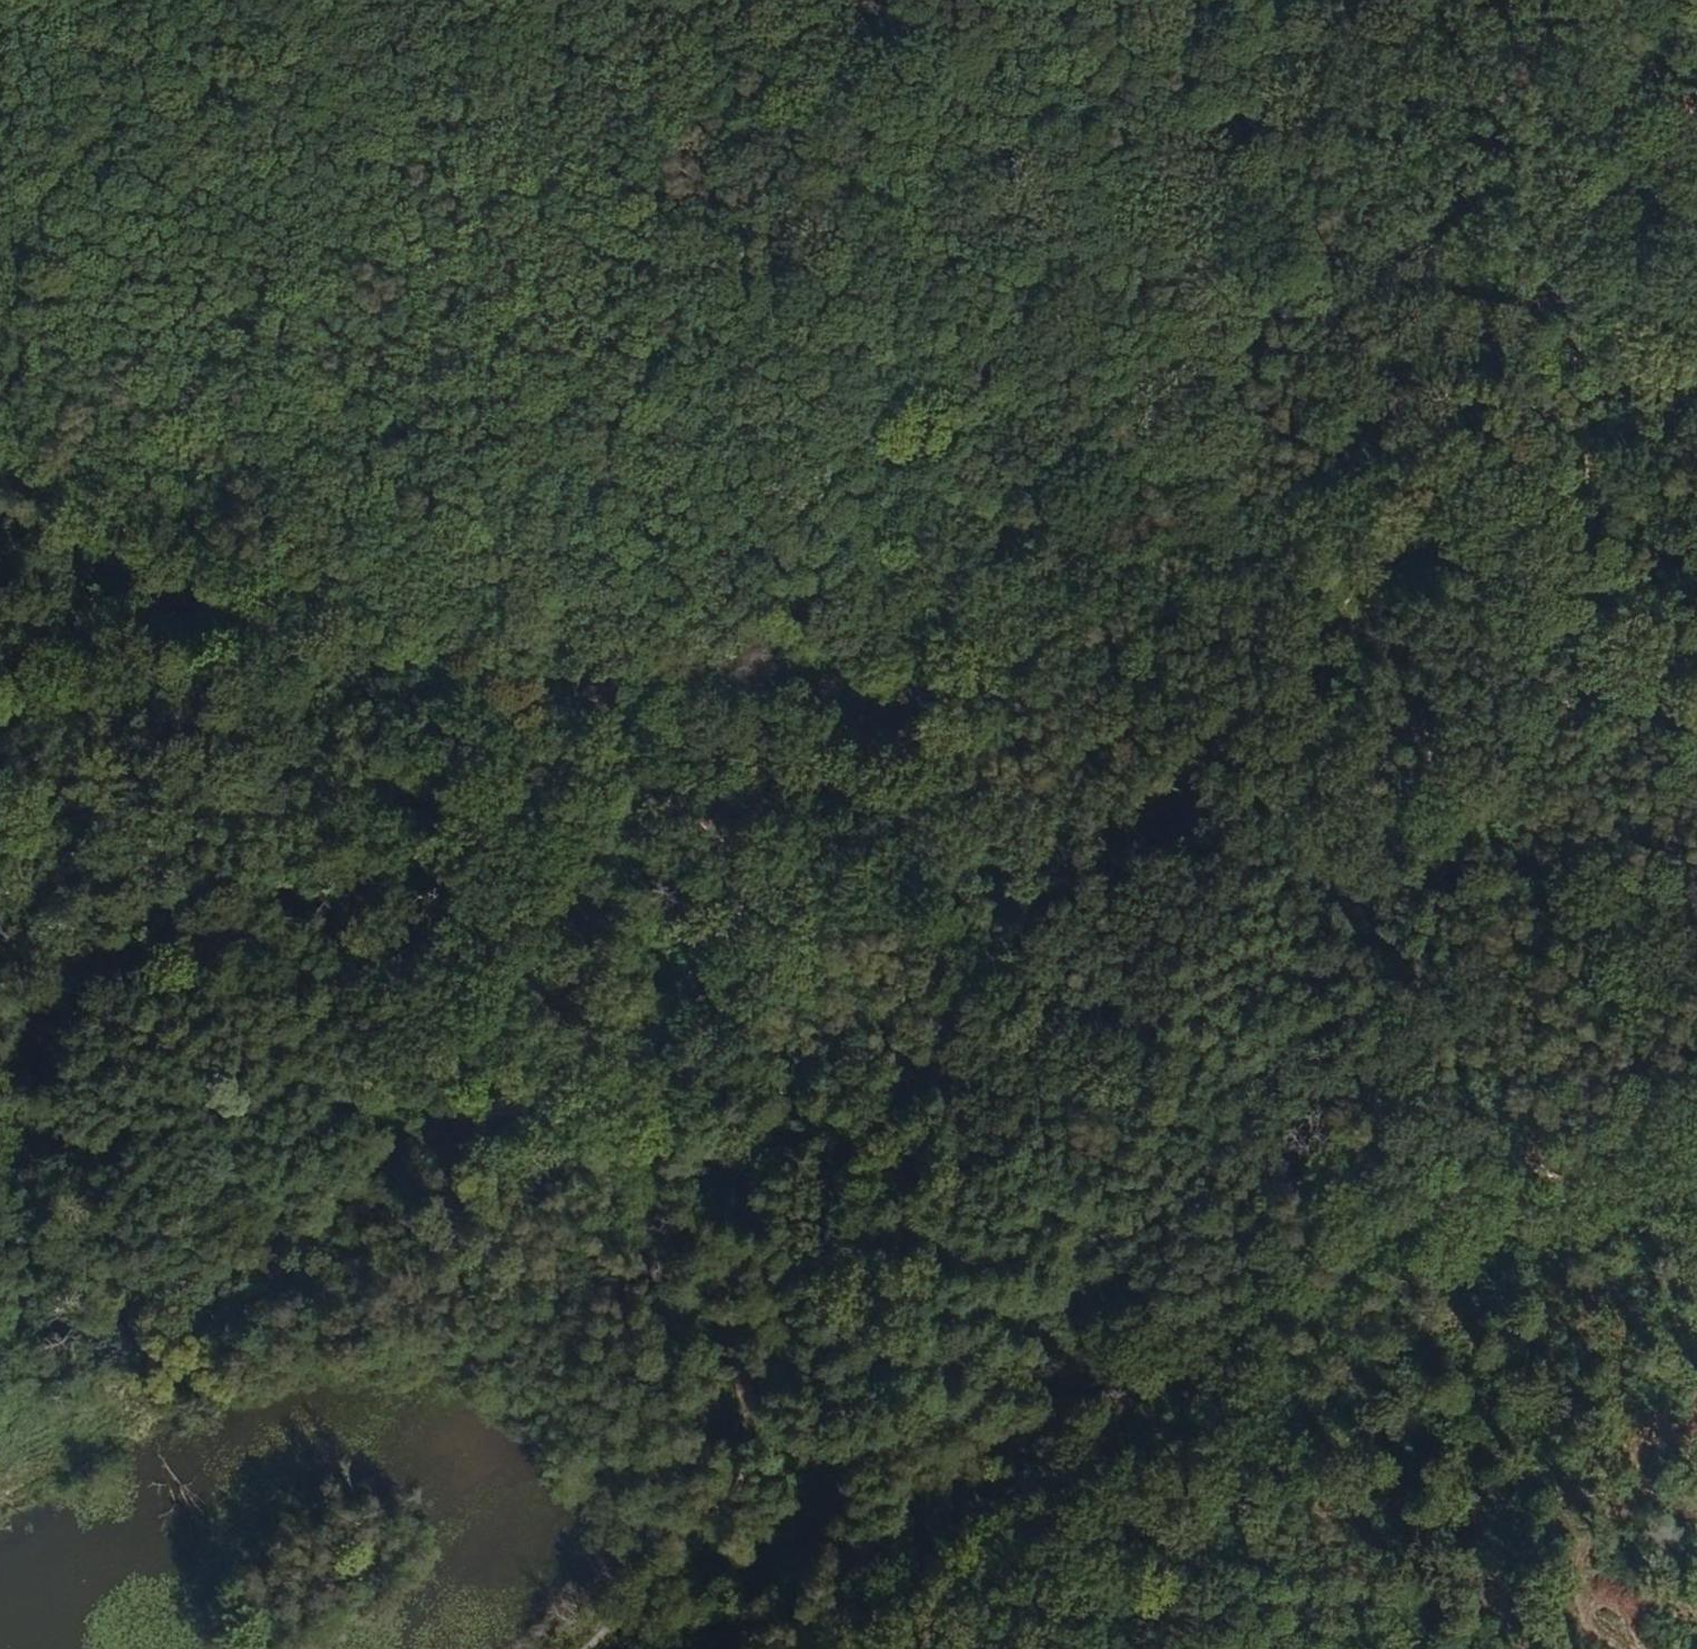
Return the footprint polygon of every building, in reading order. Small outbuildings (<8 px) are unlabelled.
[(908,727),(903,698),(874,703),(878,732),(908,727)]
